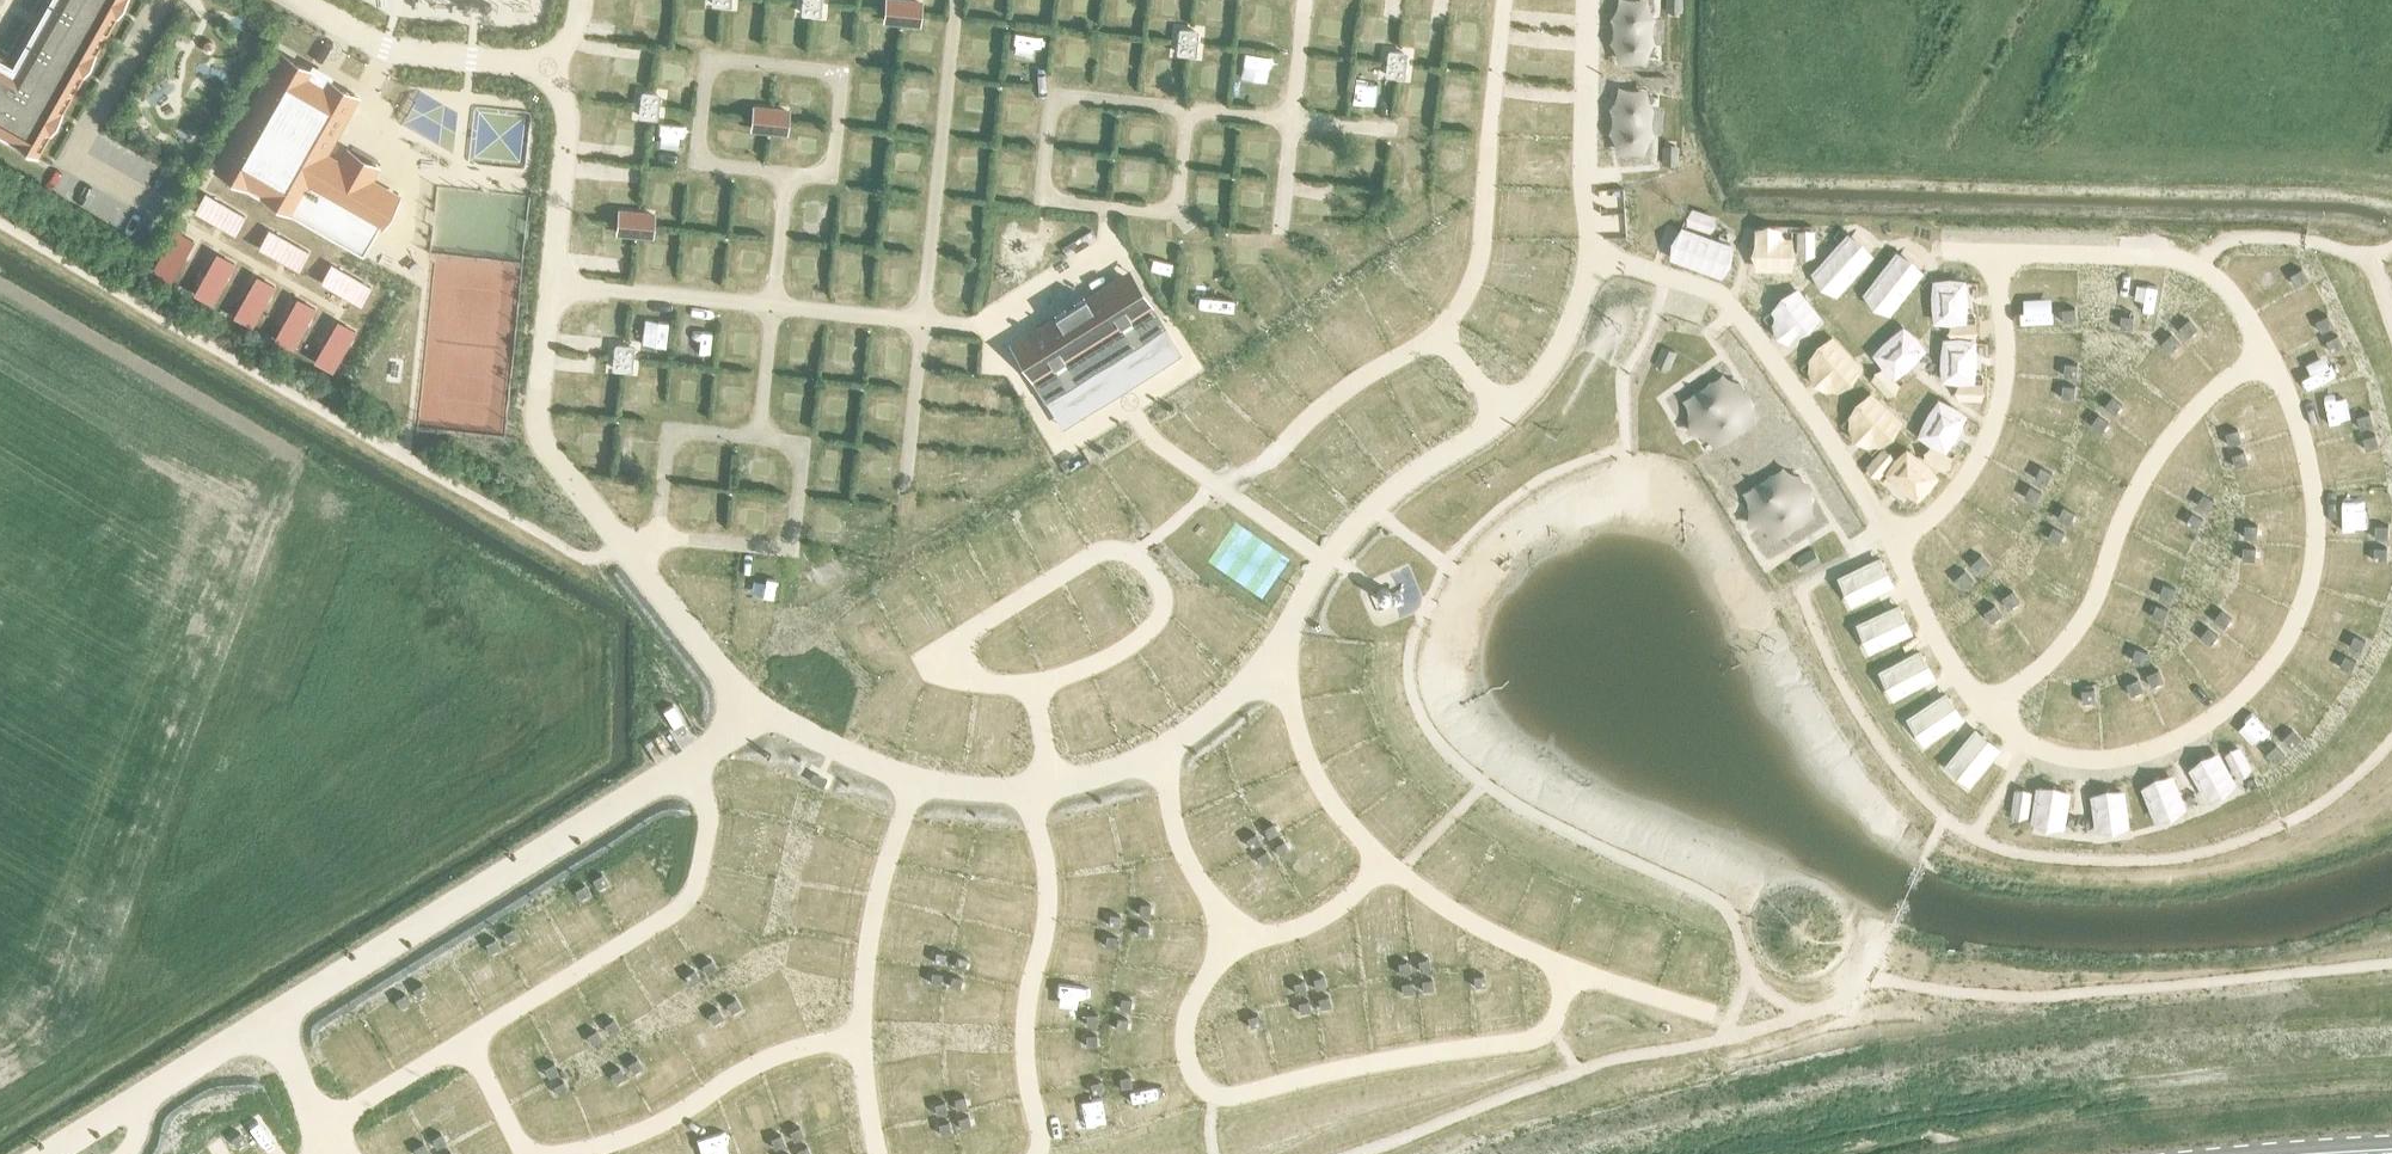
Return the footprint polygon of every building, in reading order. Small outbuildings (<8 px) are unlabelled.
[(0,99),(0,136),(28,151),(114,0),(56,0),(0,99)] [(801,12),(802,14),(820,16),(821,15),(822,0),(802,0),(801,12)] [(889,0),(888,0),(887,20),(916,23),(918,3),(889,0)] [(1196,54),(1198,31),(1197,29),(1180,27),(1178,29),(1176,53),(1177,54),(1194,55),(1196,54)] [(1404,77),(1407,53),(1406,51),(1389,49),(1387,51),(1384,74),(1386,76),(1403,77),(1404,77)] [(280,56),(216,171),(349,247),(365,217),(379,225),(396,195),(323,154),(355,99),(280,56)] [(658,117),(660,94),(659,92),(642,90),(641,92),(638,116),(639,117),(656,119),(658,117)] [(785,111),(756,108),(754,129),(783,131),(785,111)] [(650,214),(621,212),(619,232),(649,235),(650,214)] [(1032,376),(1046,399),(1064,388),(1071,399),(1092,388),(1097,396),(1118,384),(1134,375),(1129,367),(1150,355),(1141,340),(1157,330),(1124,276),(1075,306),(1025,337),(1044,369),(1032,376)] [(632,370),(634,346),(633,345),(616,343),(614,344),(612,368),(613,370),(630,371),(632,370)]
